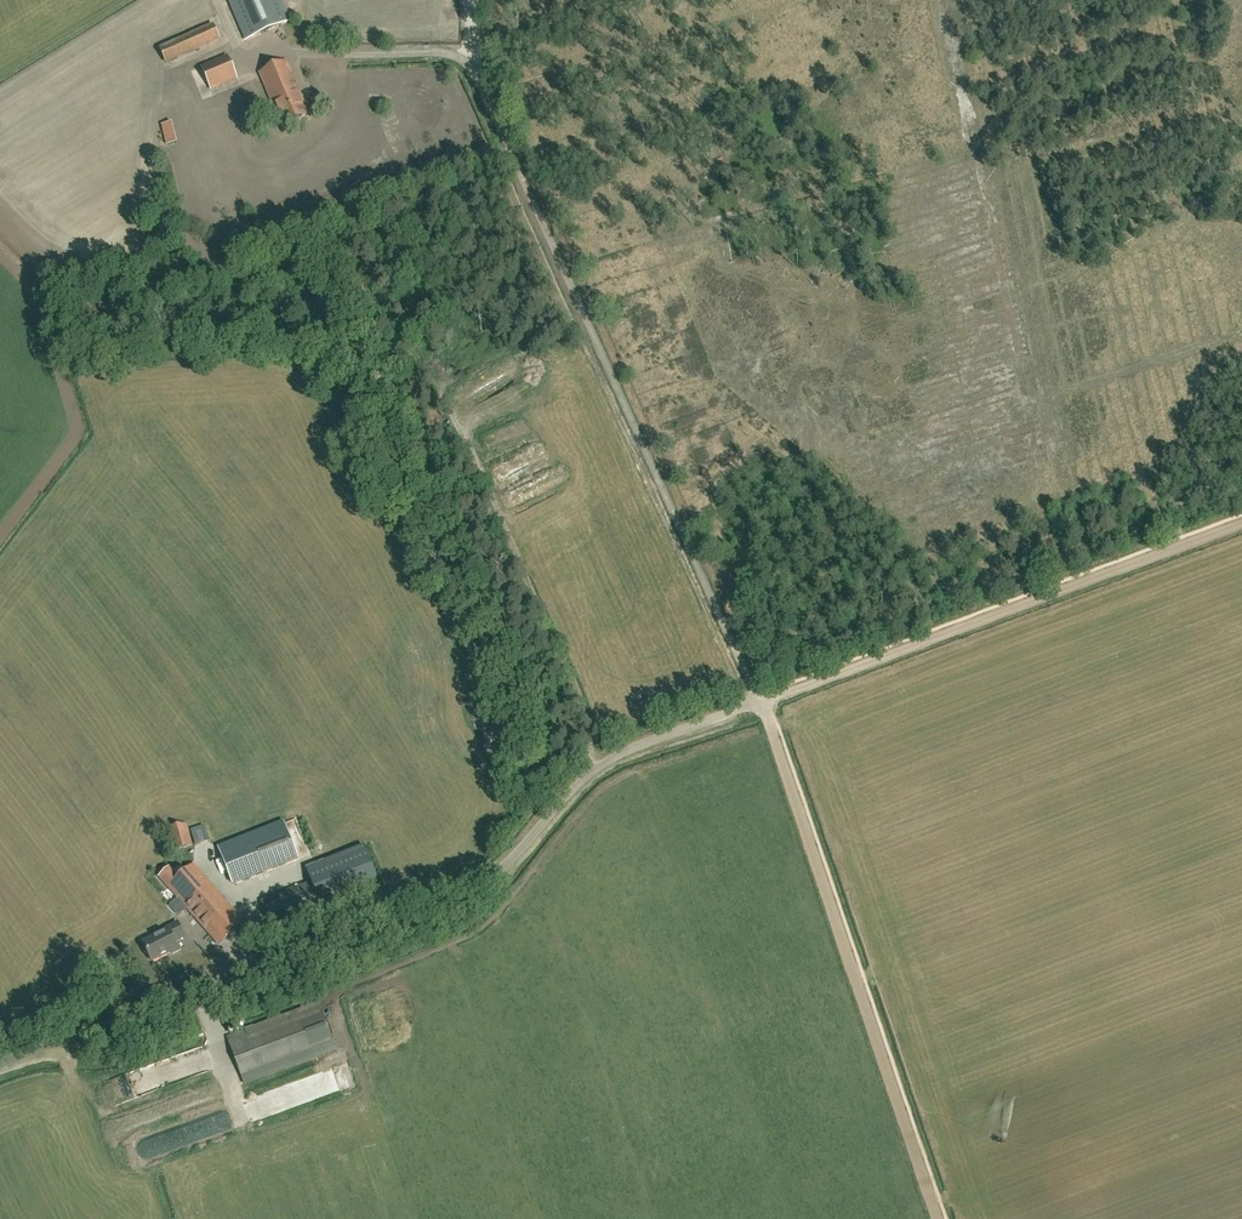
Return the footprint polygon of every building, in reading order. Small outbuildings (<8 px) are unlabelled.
[(245,40),(289,21),(280,0),(228,0),(245,40)] [(213,23),(158,48),(165,65),(220,40),(213,23)] [(226,56),(201,67),(211,89),(236,78),(226,56)] [(307,113),(286,62),(260,73),(282,124),(307,113)] [(165,145),(177,143),(172,122),(161,124),(165,145)] [(218,848),(233,885),(298,859),(283,822),(233,842),(218,848)] [(192,842),(191,839),(186,823),(170,828),(177,851),(193,846),(192,842)] [(189,829),(193,844),(208,840),(203,824),(189,829)] [(366,848),(308,869),(313,882),(261,901),(270,924),(379,884),(378,882),(366,848)] [(159,877),(177,898),(169,905),(179,916),(187,909),(219,946),(245,923),(193,865),(178,878),(169,868),(159,877)] [(143,943),(152,962),(171,952),(172,954),(179,951),(175,942),(184,937),(177,923),(164,930),(165,931),(143,943)] [(243,1083),(326,1053),(334,1050),(318,1004),(244,1031),(245,1032),(227,1039),(243,1083)]
